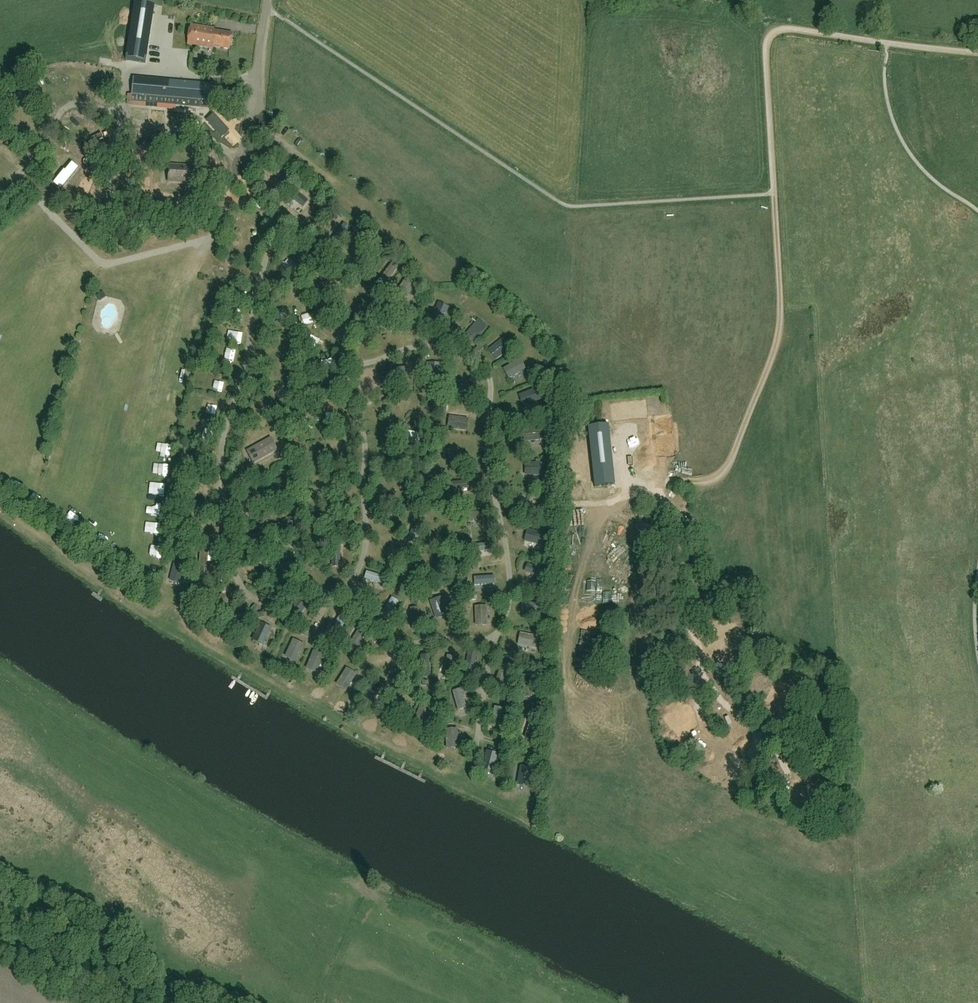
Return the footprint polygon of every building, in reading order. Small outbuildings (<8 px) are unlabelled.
[(136,1),(126,60),(146,63),(155,4),(136,1)] [(168,23),(169,29),(172,28),(173,35),(182,34),(180,21),(168,23)] [(215,29),(191,25),(187,45),(214,49),(214,47),(230,49),(232,34),(215,31),(215,29)] [(132,95),(131,102),(176,106),(210,109),(210,107),(212,87),(212,85),(133,78),(133,83),(132,95)] [(74,143),(87,108),(82,108),(78,109),(73,110),(69,112),(64,116),(55,136),(74,143)] [(95,140),(103,113),(87,108),(74,143),(89,150),(95,140)] [(112,116),(103,114),(95,140),(89,150),(108,157),(118,118),(112,116)] [(213,114),(206,121),(222,138),(229,131),(213,114)] [(162,161),(120,153),(117,166),(116,171),(158,179),(162,161)] [(79,164),(65,156),(49,180),(61,191),(79,164)] [(74,202),(90,171),(79,164),(61,191),(74,202)] [(193,167),(170,166),(169,182),(192,184),(193,167)] [(105,179),(90,171),(74,202),(91,224),(102,201),(105,179)] [(158,179),(137,175),(130,217),(151,217),(158,179)] [(289,197),(303,208),(308,201),(295,191),(289,197)] [(351,227),(342,219),(329,236),(338,243),(351,227)] [(371,248),(365,242),(352,258),(358,263),(371,248)] [(391,279),(401,267),(395,262),(385,274),(391,279)] [(416,286),(407,278),(395,293),(405,300),(416,286)] [(77,285),(73,295),(85,300),(89,290),(77,285)] [(103,292),(96,296),(99,302),(106,297),(103,292)] [(203,292),(199,305),(211,309),(215,296),(203,292)] [(444,315),(450,306),(445,303),(439,312),(444,315)] [(488,327),(478,319),(466,335),(476,343),(488,327)] [(504,338),(489,350),(496,359),(511,347),(504,338)] [(242,352),(232,352),(232,365),(242,365),(242,352)] [(526,368),(521,358),(503,369),(509,379),(526,368)] [(438,362),(429,363),(430,379),(439,379),(438,362)] [(375,374),(368,375),(371,396),(378,394),(375,374)] [(476,385),(455,385),(455,393),(476,393),(476,385)] [(519,396),(523,408),(542,401),(537,389),(519,396)] [(365,412),(379,413),(379,403),(365,402),(365,412)] [(220,419),(223,407),(217,406),(213,417),(220,419)] [(184,411),(175,410),(174,423),(183,424),(184,411)] [(468,419),(450,416),(448,428),(466,431),(468,419)] [(302,421),(309,433),(316,429),(309,417),(302,421)] [(608,425),(588,428),(595,487),(615,485),(608,425)] [(269,435),(234,427),(231,438),(267,446),(269,435)] [(523,430),(524,442),(543,441),(542,428),(523,430)] [(421,434),(407,431),(406,437),(420,440),(421,434)] [(166,446),(163,456),(174,459),(177,449),(166,446)] [(39,456),(35,466),(42,470),(47,460),(39,456)] [(202,484),(205,470),(166,463),(163,476),(202,484)] [(525,463),(525,477),(544,477),(544,464),(525,463)] [(385,491),(406,492),(406,484),(386,483),(385,491)] [(474,484),(453,487),(454,500),(476,497),(474,484)] [(200,494),(161,487),(158,500),(198,507),(200,494)] [(196,518),(156,510),(154,524),(193,532),(196,518)] [(483,512),(462,513),(463,522),(483,520),(483,512)] [(415,524),(408,541),(415,543),(421,526),(415,524)] [(546,535),(527,530),(524,543),(543,548),(546,535)] [(489,543),(469,545),(470,553),(490,550),(489,543)] [(187,567),(148,560),(145,575),(184,583),(187,567)] [(548,572),(529,564),(526,572),(544,579),(548,572)] [(387,577),(367,572),(365,579),(385,585),(387,577)] [(495,576),(475,577),(475,585),(495,583),(495,576)] [(399,602),(388,596),(378,612),(389,619),(399,602)] [(439,619),(448,616),(442,597),(433,600),(439,619)] [(487,605),(475,606),(476,627),(488,626),(487,605)] [(419,607),(410,608),(413,630),(421,630),(419,607)] [(239,616),(225,646),(242,654),(258,625),(239,616)] [(346,619),(340,616),(330,634),(336,638),(346,619)] [(259,641),(266,644),(274,628),(266,624),(259,641)] [(541,642),(554,642),(554,630),(541,631),(541,642)] [(359,632),(348,648),(354,652),(365,636),(359,632)] [(540,637),(521,633),(519,645),(537,649),(540,637)] [(301,643),(284,673),(299,681),(317,652),(301,643)] [(478,651),(467,649),(463,668),(474,670),(478,651)] [(429,655),(421,656),(423,677),(430,676),(429,655)] [(326,656),(308,685),(318,691),(336,663),(326,656)] [(456,658),(448,656),(444,676),(452,678),(456,658)] [(509,667),(502,665),(497,683),(504,685),(509,667)] [(348,667),(329,695),(338,701),(356,672),(348,667)] [(462,689),(453,692),(459,710),(468,707),(462,689)] [(503,709),(495,707),(491,726),(499,728),(503,709)] [(456,714),(439,749),(452,755),(471,721),(456,714)] [(539,722),(530,720),(524,739),(533,742),(539,722)] [(497,734),(481,769),(493,775),(510,740),(497,734)] [(544,758),(535,754),(521,789),(533,798),(544,758)]
